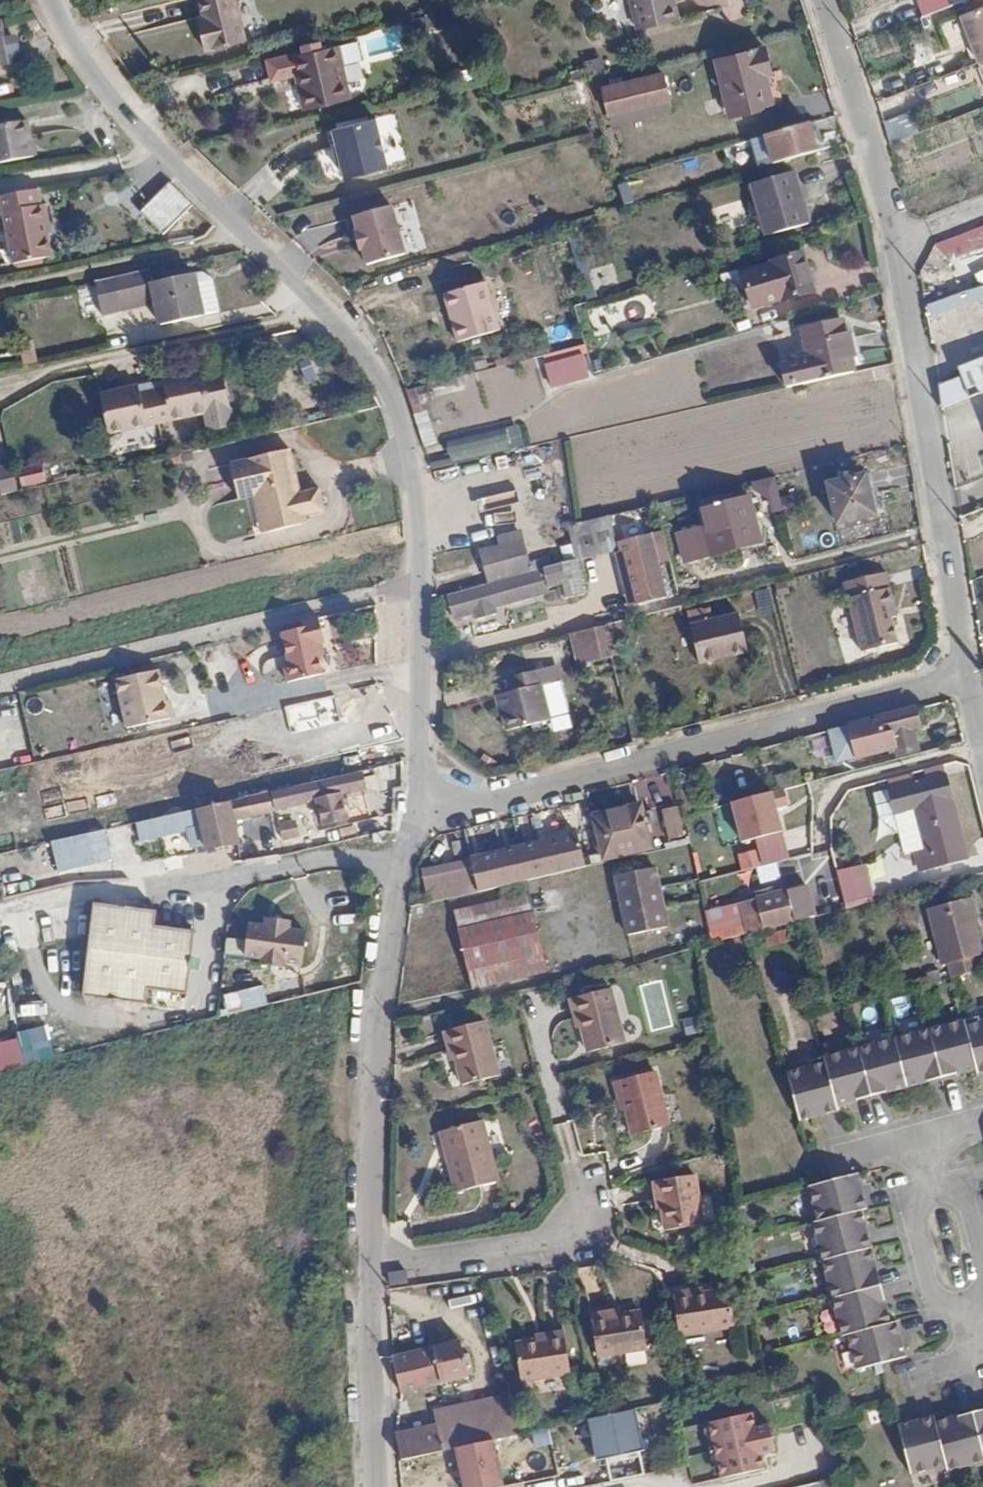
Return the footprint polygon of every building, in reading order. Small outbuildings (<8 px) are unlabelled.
[(221,24),(216,0),(194,0),(178,3),(184,24),(186,32),(221,24)] [(676,0),(632,0),(637,17),(678,7),(676,0)] [(849,11),(868,3),(867,0),(845,0),(849,11)] [(939,13),(971,0),(934,0),(939,13)] [(680,17),(678,7),(637,17),(639,27),(680,17)] [(978,64),(982,62),(982,8),(960,17),(978,64)] [(0,22),(0,64),(33,57),(30,34),(19,36),(16,19),(0,22)] [(177,26),(179,34),(186,32),(184,24),(177,26)] [(227,49),(221,24),(186,32),(186,35),(180,37),(184,58),(227,49)] [(719,57),(733,111),(774,100),(767,70),(773,67),(766,45),(719,57)] [(294,79),(336,69),(331,47),(289,57),(292,74),(294,79)] [(292,74),(289,57),(282,59),(286,75),(292,74)] [(939,91),(975,77),(971,67),(935,81),(939,91)] [(342,92),(336,69),(294,79),(296,88),(290,90),(293,104),(342,92)] [(667,101),(661,74),(602,87),(608,114),(667,101)] [(344,101),(342,92),(293,104),(296,113),(344,101)] [(912,112),(883,120),(889,142),(918,134),(912,112)] [(341,159),(345,176),(387,165),(375,117),(332,127),(337,145),(335,145),(338,160),(341,159)] [(828,148),(820,119),(769,133),(776,163),(828,148)] [(0,125),(0,164),(35,157),(27,120),(0,125)] [(760,168),(773,164),(764,136),(752,140),(760,168)] [(770,201),(810,190),(804,168),(764,179),(770,201)] [(164,234),(193,204),(170,182),(141,212),(164,234)] [(2,215),(7,214),(46,206),(43,188),(0,197),(0,206),(2,215)] [(818,219),(810,190),(770,201),(778,230),(818,219)] [(360,246),(364,263),(405,253),(393,204),(350,214),(355,232),(353,233),(356,247),(360,246)] [(7,214),(13,242),(51,234),(49,224),(54,222),(50,205),(46,206),(7,214)] [(936,245),(949,260),(982,246),(982,227),(936,245)] [(51,234),(13,242),(18,265),(57,258),(51,234)] [(748,276),(806,259),(804,253),(772,262),(772,263),(746,271),(748,276)] [(811,281),(806,259),(748,276),(754,297),(811,281)] [(607,264),(588,273),(596,290),(615,282),(607,264)] [(152,277),(96,289),(99,306),(196,285),(195,281),(154,290),(152,277)] [(440,294),(484,282),(483,280),(439,290),(440,294)] [(814,291),(811,281),(754,297),(756,305),(782,298),(782,300),(814,291)] [(214,282),(196,285),(205,324),(222,320),(214,282)] [(496,328),(484,282),(440,294),(452,341),(496,328)] [(196,285),(99,306),(103,324),(123,319),(121,312),(158,304),(159,312),(163,333),(205,324),(196,285)] [(982,303),(982,287),(928,304),(932,319),(982,303)] [(121,312),(123,319),(159,312),(158,304),(121,312)] [(805,350),(848,338),(847,331),(843,332),(840,318),(800,327),(805,350)] [(497,331),(496,328),(452,341),(453,342),(497,331)] [(785,387),(853,370),(849,354),(852,353),(848,338),(805,350),(806,356),(779,364),(785,387)] [(36,343),(21,346),(25,366),(40,363),(36,343)] [(583,345),(543,356),(552,389),(592,377),(583,345)] [(943,410),(982,395),(982,355),(956,365),(959,377),(939,384),(943,410)] [(180,393),(233,381),(232,378),(207,383),(206,379),(179,385),(180,393)] [(159,399),(166,431),(207,422),(210,438),(244,430),(233,381),(180,393),(181,395),(168,397),(159,399)] [(167,388),(168,395),(180,393),(179,385),(167,388)] [(133,395),(134,403),(146,400),(144,393),(133,395)] [(106,401),(108,409),(134,403),(133,395),(106,401)] [(114,442),(166,431),(159,399),(147,402),(134,406),(134,403),(108,409),(114,442)] [(452,463),(524,445),(519,425),(447,443),(452,463)] [(289,451),(230,465),(238,501),(245,500),(254,537),(300,526),(305,517),(324,513),(319,490),(300,494),(289,451)] [(0,470),(0,484),(1,491),(45,485),(42,464),(0,470)] [(864,471),(827,480),(838,522),(875,513),(864,471)] [(746,494),(698,506),(708,549),(757,537),(746,494)] [(612,542),(606,515),(587,520),(594,553),(610,549),(613,548),(612,542)] [(594,553),(587,520),(580,521),(566,524),(574,558),(594,553)] [(647,532),(618,541),(634,602),(663,594),(647,532)] [(529,534),(509,539),(510,543),(490,547),(498,578),(520,571),(521,573),(538,569),(529,534)] [(618,541),(612,542),(613,548),(610,549),(624,604),(634,602),(618,541)] [(546,583),(546,586),(561,584),(564,597),(582,592),(574,558),(542,567),(546,583)] [(521,573),(485,583),(485,588),(448,598),(452,616),(475,611),(476,616),(491,612),(492,607),(529,596),(528,588),(546,583),(542,567),(538,569),(521,573)] [(905,571),(863,580),(867,598),(869,597),(880,648),(913,641),(909,616),(913,616),(906,588),(909,588),(905,571)] [(529,596),(548,593),(546,586),(546,583),(528,588),(529,596)] [(736,614),(688,626),(696,664),(745,653),(736,614)] [(609,655),(629,650),(622,620),(610,623),(602,624),(609,655)] [(327,645),(322,621),(307,624),(308,631),(288,635),(293,664),(289,665),(292,684),(324,676),(321,658),(319,646),(324,646),(327,645)] [(598,658),(609,655),(602,624),(592,626),(598,658)] [(548,644),(523,652),(529,669),(553,661),(548,644)] [(512,692),(498,695),(506,731),(549,722),(541,685),(558,681),(555,668),(509,678),(512,692)] [(129,737),(150,733),(172,728),(176,724),(174,714),(169,710),(164,679),(121,688),(129,737)] [(356,705),(352,686),(276,704),(279,723),(356,705)] [(914,706),(848,724),(856,757),(896,747),(898,755),(918,751),(912,724),(918,723),(914,706)] [(776,776),(779,789),(800,784),(796,771),(776,776)] [(946,775),(889,789),(894,812),(913,808),(922,852),(913,854),(917,870),(965,858),(946,775)] [(326,807),(337,805),(335,797),(356,793),(353,779),(321,786),(326,807)] [(309,802),(311,811),(326,807),(321,786),(321,783),(264,795),(267,811),(309,802)] [(882,821),(894,818),(887,791),(875,794),(882,821)] [(773,792),(731,803),(741,842),(756,838),(763,866),(791,859),(773,792)] [(261,796),(191,812),(195,829),(264,813),(261,796)] [(326,807),(311,811),(314,829),(340,824),(337,805),(326,807)] [(598,835),(644,823),(639,805),(594,816),(598,835)] [(679,806),(662,809),(668,840),(685,837),(679,806)] [(381,818),(363,822),(368,845),(374,844),(381,818)] [(505,849),(502,832),(522,829),(520,818),(469,827),(473,855),(505,849)] [(159,819),(130,825),(133,840),(161,833),(159,819)] [(649,847),(644,823),(598,835),(603,858),(649,847)] [(104,829),(51,844),(59,875),(112,860),(104,829)] [(471,862),(472,866),(578,840),(578,837),(471,862)] [(472,866),(478,895),(579,870),(584,869),(578,840),(472,866)] [(739,854),(742,871),(762,867),(758,850),(739,854)] [(423,874),(424,878),(472,866),(471,862),(423,874)] [(424,878),(430,906),(478,895),(472,866),(424,878)] [(844,907),(873,903),(867,866),(838,870),(844,907)] [(608,880),(616,914),(656,904),(647,871),(608,880)] [(792,917),(785,887),(754,895),(762,925),(792,917)] [(947,959),(949,967),(978,960),(976,951),(982,950),(973,916),(976,916),(971,893),(927,904),(941,960),(947,959)] [(523,897),(448,915),(466,988),(541,970),(523,897)] [(656,904),(616,914),(622,936),(662,926),(656,904)] [(80,1003),(143,1010),(144,995),(184,999),(189,937),(150,932),(151,917),(88,911),(80,1003)] [(242,959),(258,961),(257,966),(282,969),(282,964),(298,966),(300,933),(285,932),(285,924),(261,921),(260,929),(245,927),(242,959)] [(949,967),(951,973),(979,965),(978,960),(949,967)] [(263,985),(223,995),(228,1015),(268,1005),(263,985)] [(612,988),(572,998),(577,1017),(582,1016),(590,1051),(625,1042),(612,988)] [(808,1059),(809,1065),(786,1070),(798,1118),(837,1108),(837,1102),(975,1066),(976,1071),(982,1070),(982,1019),(979,1020),(978,1014),(904,1034),(808,1059)] [(489,1018),(448,1028),(452,1047),(456,1046),(464,1080),(501,1072),(489,1018)] [(0,1040),(0,1071),(53,1063),(49,1033),(0,1040)] [(656,1073),(616,1083),(620,1101),(624,1100),(633,1135),(668,1126),(656,1073)] [(485,1120),(447,1130),(454,1154),(449,1156),(458,1189),(499,1179),(485,1120)] [(856,1368),(905,1355),(895,1319),(890,1321),(860,1209),(866,1207),(856,1171),(808,1183),(817,1218),(812,1220),(842,1334),(847,1333),(856,1368)] [(696,1176),(654,1183),(657,1200),(662,1199),(667,1232),(703,1227),(696,1176)] [(391,1272),(391,1274),(392,1283),(409,1281),(407,1270),(391,1272)] [(674,1294),(679,1335),(734,1326),(730,1291),(709,1294),(708,1288),(674,1294)] [(595,1312),(601,1351),(650,1344),(644,1309),(613,1313),(613,1309),(595,1312)] [(548,1334),(517,1340),(522,1376),(572,1368),(566,1328),(548,1330),(548,1334)] [(393,1358),(403,1393),(468,1376),(459,1341),(393,1358)] [(396,1434),(402,1460),(455,1449),(527,1430),(515,1392),(436,1410),(438,1424),(396,1434)] [(897,1424),(910,1473),(945,1463),(946,1469),(982,1459),(982,1408),(934,1420),(934,1415),(897,1424)] [(635,1409),(588,1419),(596,1460),(643,1450),(635,1409)] [(754,1413),(707,1423),(720,1479),(767,1469),(754,1413)] [(455,1449),(463,1486),(504,1486),(505,1486),(496,1441),(455,1449)]
